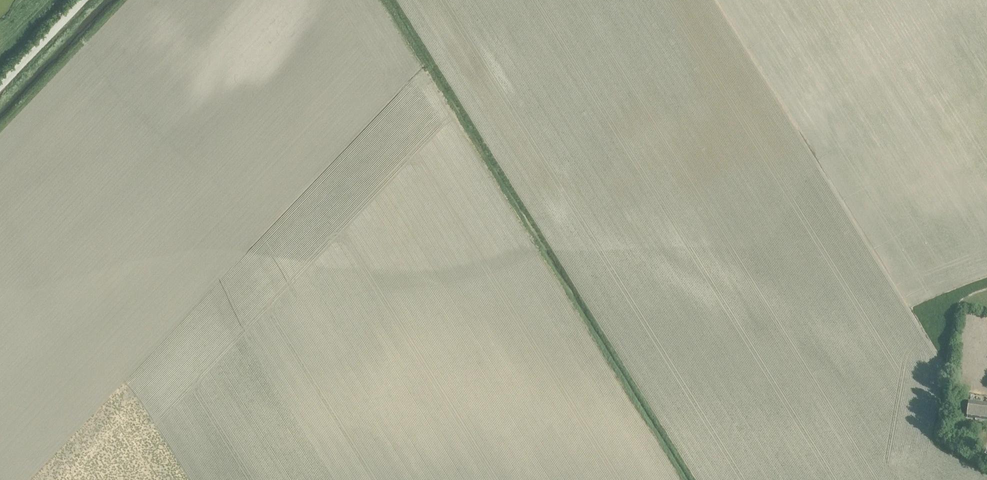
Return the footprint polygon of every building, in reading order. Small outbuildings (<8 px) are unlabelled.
[(969,402),(967,417),(974,418),(974,422),(986,423),(986,404),(969,402)]
